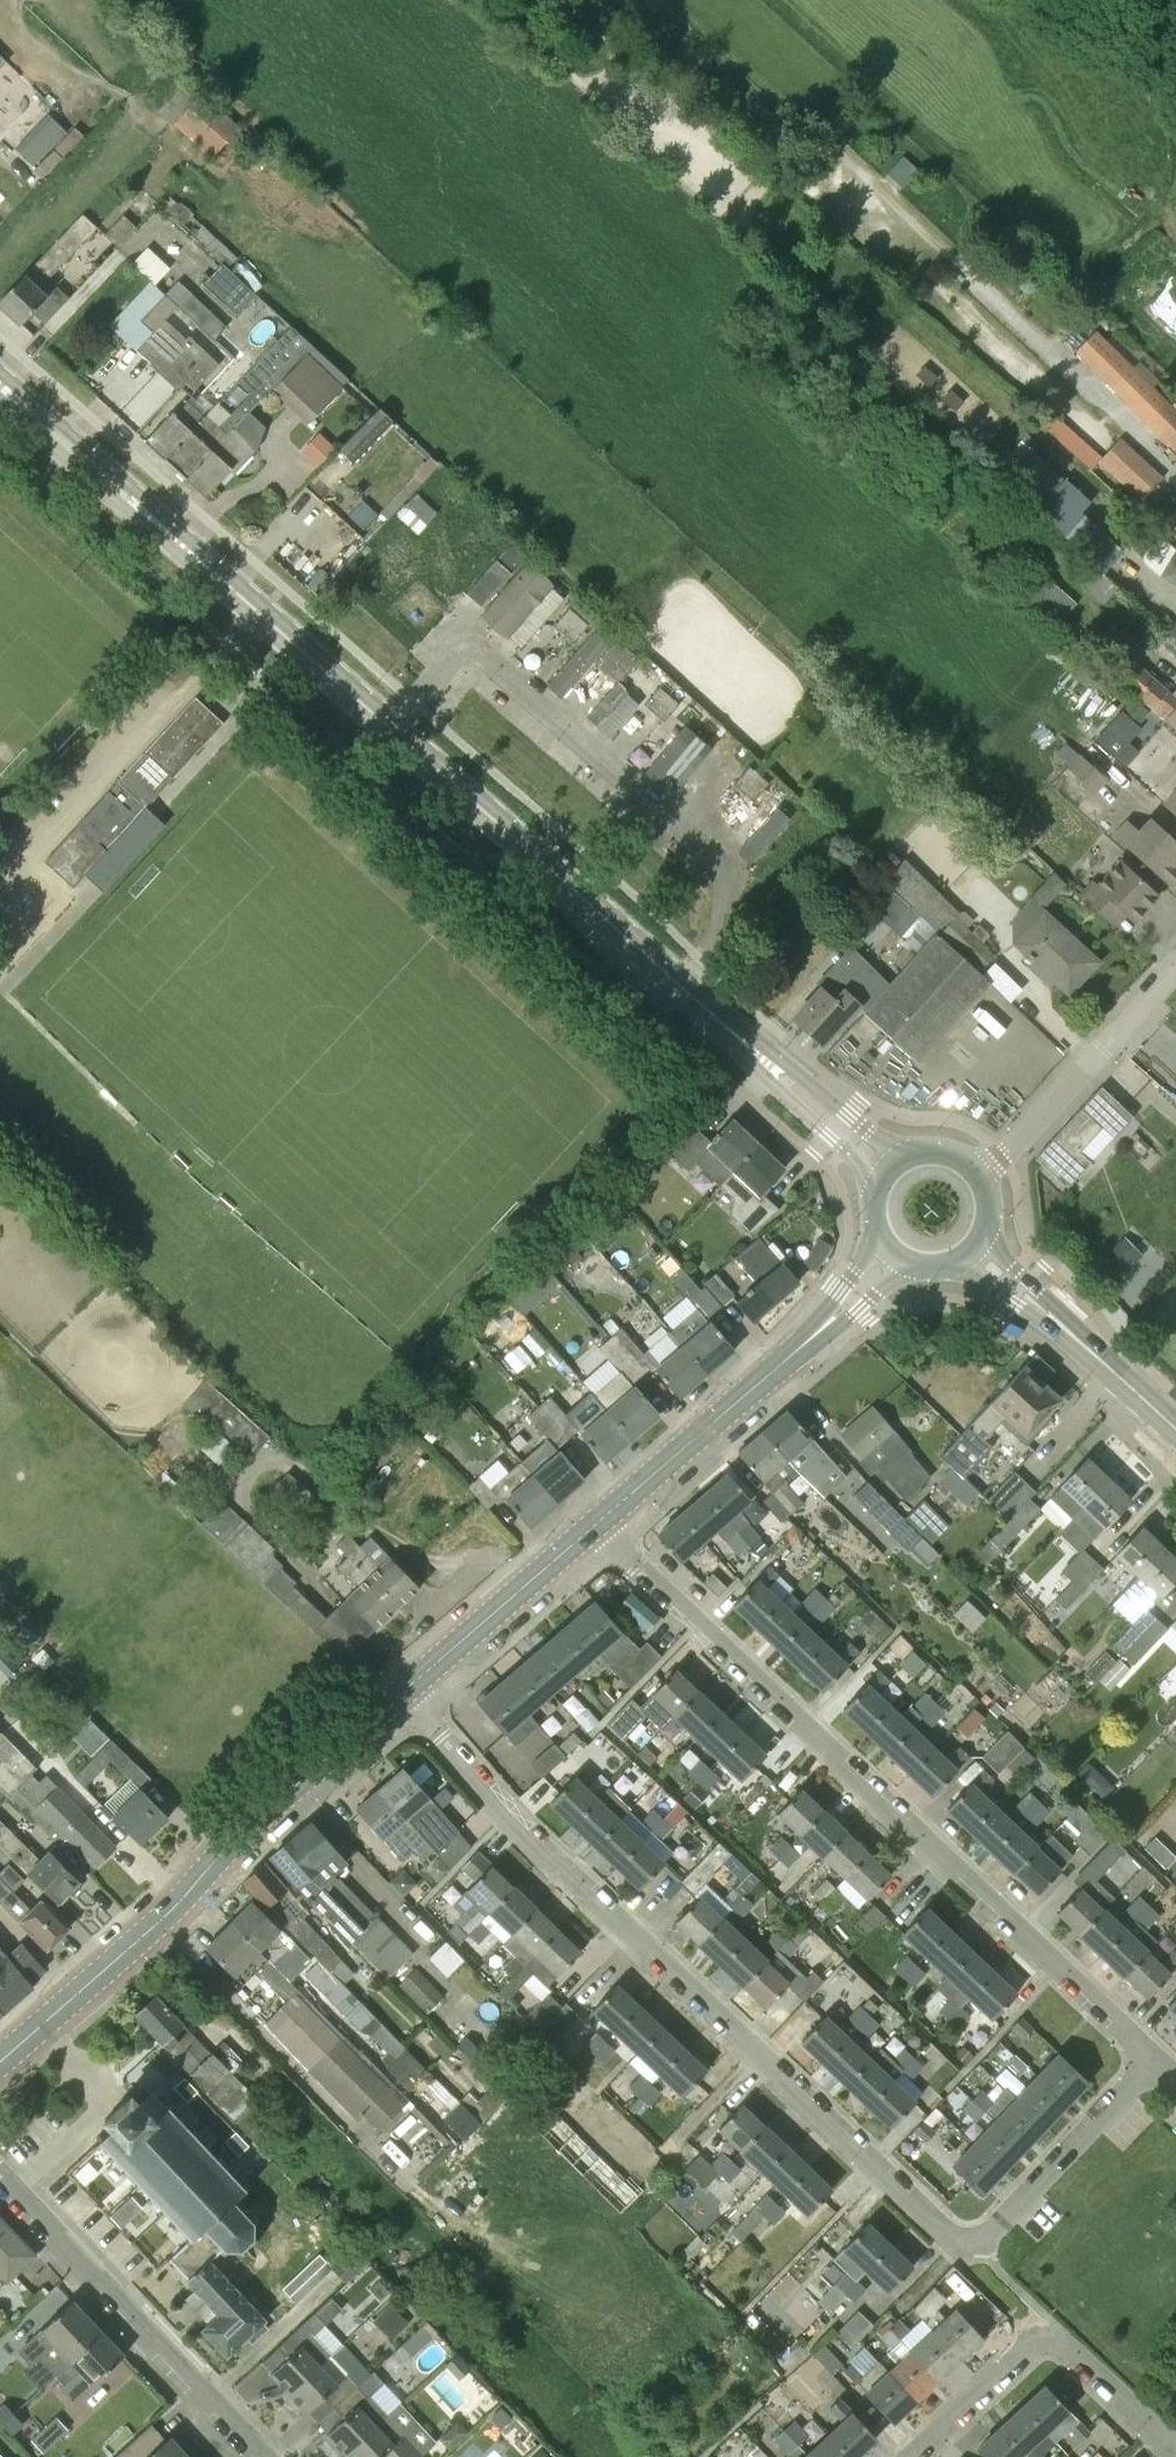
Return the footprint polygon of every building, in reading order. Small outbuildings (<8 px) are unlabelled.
[(203,94),(175,127),(213,160),(241,127),(203,94)] [(21,151),(45,175),(83,138),(59,114),(21,151)] [(240,133),(229,145),(240,155),(251,142),(240,133)] [(8,195),(0,187),(0,204),(8,195)] [(33,312),(49,295),(41,288),(98,227),(83,212),(0,300),(0,307),(20,326),(33,312)] [(117,247),(137,227),(124,215),(104,234),(117,247)] [(264,287),(237,262),(230,270),(223,264),(204,286),(238,316),(253,300),(264,287)] [(167,296),(180,309),(200,327),(205,331),(215,342),(223,333),(229,328),(218,318),(180,283),(167,296)] [(166,297),(151,284),(110,328),(138,353),(152,366),(159,358),(197,393),(221,367),(191,339),(188,342),(167,323),(180,309),(167,296),(166,297)] [(344,387),(351,379),(293,326),(255,365),(254,366),(266,378),(221,428),(208,416),(206,418),(166,461),(187,480),(250,414),(273,391),(310,353),(344,387)] [(1175,403),(1171,407),(1153,389),(1160,381),(1140,362),(1133,369),(1096,332),(1075,353),(1175,454),(1175,404),(1175,403)] [(220,403),(254,366),(255,365),(239,351),(205,388),(220,403)] [(309,425),(344,387),(310,353),(273,391),(309,425)] [(206,418),(186,400),(146,443),(166,461),(206,418)] [(381,407),(341,452),(358,466),(398,423),(381,407)] [(1103,457),(1052,411),(1040,424),(1092,470),(1099,463),(1140,501),(1161,477),(1120,439),(1103,457)] [(250,414),(187,480),(205,497),(231,473),(232,474),(258,446),(264,428),(250,414)] [(369,498),(382,510),(430,457),(416,445),(369,498)] [(1103,573),(1122,552),(1082,514),(1091,503),(1076,490),(1077,489),(1034,451),(1006,482),(1063,533),(1061,535),(1103,573)] [(421,484),(438,466),(430,459),(429,461),(427,463),(414,477),(421,484)] [(427,525),(438,513),(417,494),(405,506),(410,510),(416,515),(427,525)] [(402,518),(408,524),(416,515),(410,510),(402,518)] [(1166,520),(1175,530),(1175,510),(1166,520)] [(1099,575),(1097,573),(1037,518),(1023,534),(1101,604),(1103,601),(1118,587),(1102,573),(1099,575)] [(525,555),(524,555),(511,542),(495,559),(510,572),(525,555)] [(495,559),(491,563),(483,571),(465,592),(480,605),(510,572),(495,559)] [(533,564),(484,617),(516,647),(565,594),(533,564)] [(1053,628),(1075,602),(1043,573),(1036,567),(1031,573),(1013,595),(1053,628)] [(594,626),(602,617),(581,598),(573,607),(594,626)] [(565,634),(580,617),(570,608),(555,625),(565,634)] [(590,625),(580,617),(565,634),(575,642),(590,625)] [(1166,632),(1175,641),(1175,621),(1166,632)] [(1091,660),(1094,657),(1109,640),(1092,626),(1075,646),(1074,647),(1090,662),(1091,660)] [(589,631),(545,678),(563,695),(607,648),(589,631)] [(598,664),(608,673),(629,650),(627,648),(618,641),(598,664)] [(641,661),(629,650),(608,673),(621,684),(641,661)] [(1125,655),(1110,673),(1162,719),(1164,717),(1175,727),(1175,690),(1172,695),(1166,690),(1125,655)] [(680,685),(670,676),(645,705),(654,714),(670,697),(680,685)] [(632,678),(590,724),(609,741),(651,695),(632,678)] [(151,807),(226,723),(196,695),(119,779),(151,807)] [(679,705),(670,697),(654,714),(664,722),(679,705)] [(1135,729),(1138,726),(1150,713),(1135,699),(1120,715),(1135,729)] [(696,708),(643,766),(675,794),(727,736),(696,708)] [(1139,752),(1108,725),(1095,740),(1125,768),(1139,752)] [(1175,753),(1175,750),(1161,737),(1144,756),(1160,771),(1175,753)] [(1096,795),(1109,780),(1079,754),(1067,768),(1096,795)] [(760,775),(750,767),(734,784),(744,793),(760,775)] [(770,784),(760,775),(744,793),(754,802),(770,784)] [(74,889),(151,807),(119,779),(44,861),(74,889)] [(775,790),(726,844),(744,860),(793,806),(775,790)] [(1175,790),(1163,804),(1175,816),(1175,792),(1175,790)] [(1148,818),(1136,831),(1125,820),(1113,833),(1165,882),(1175,871),(1175,868),(1168,861),(1175,853),(1175,844),(1148,818)] [(1108,919),(1114,913),(1118,908),(1132,920),(1155,894),(1118,860),(1114,864),(1116,866),(1112,871),(1110,869),(1106,873),(1095,885),(1090,880),(1085,886),(1078,893),(1112,925),(1113,924),(1108,919)] [(870,909),(901,936),(920,914),(889,887),(870,909)] [(1069,989),(1095,960),(1041,911),(1012,944),(1030,960),(1029,962),(1055,983),(1058,980),(1069,989)] [(902,969),(935,932),(920,914),(901,936),(898,941),(901,943),(905,947),(893,961),(902,969)] [(991,983),(980,973),(935,932),(902,969),(864,1010),(919,1061),(991,983)] [(843,989),(851,980),(838,968),(828,978),(822,984),(792,1018),(822,1045),(859,1004),(843,989)] [(1114,1138),(1134,1116),(1102,1087),(1036,1159),(1068,1188),(1092,1163),(1080,1152),(1103,1127),(1114,1138)] [(692,1128),(667,1155),(685,1173),(695,1163),(718,1185),(755,1145),(729,1120),(715,1135),(714,1134),(709,1138),(711,1140),(708,1143),(692,1128)] [(1140,1133),(1128,1143),(1149,1167),(1161,1157),(1140,1133)] [(755,1145),(718,1185),(719,1186),(717,1187),(718,1188),(720,1186),(747,1211),(738,1221),(737,1220),(736,1221),(749,1233),(747,1235),(748,1236),(777,1211),(776,1210),(775,1211),(760,1198),(767,1190),(766,1189),(769,1186),(768,1184),(781,1170),(755,1145)] [(1145,1256),(1124,1236),(1103,1259),(1124,1279),(1145,1256)] [(753,1321),(797,1283),(782,1265),(783,1264),(759,1237),(735,1258),(757,1284),(736,1301),(753,1321)] [(833,1245),(820,1237),(814,1246),(827,1254),(833,1245)] [(571,1265),(582,1255),(571,1243),(560,1253),(571,1265)] [(700,1285),(720,1308),(734,1296),(715,1273),(700,1285)] [(691,1282),(681,1290),(706,1320),(720,1308),(700,1285),(697,1288),(691,1282)] [(612,1337),(621,1330),(610,1318),(602,1324),(612,1337)] [(733,1352),(709,1323),(681,1346),(706,1375),(733,1352)] [(621,1329),(621,1330),(612,1337),(610,1339),(642,1376),(653,1366),(643,1354),(637,1347),(621,1329)] [(680,1397),(706,1375),(681,1346),(669,1333),(643,1354),(653,1366),(655,1368),(680,1397)] [(631,1385),(642,1376),(610,1339),(599,1348),(608,1359),(582,1383),(600,1403),(632,1439),(658,1417),(631,1385)] [(989,1404),(939,1458),(952,1469),(963,1480),(965,1477),(983,1457),(992,1447),(985,1441),(1001,1423),(1027,1446),(1052,1419),(1051,1419),(1046,1414),(1059,1400),(1042,1384),(1055,1371),(1036,1354),(1025,1365),(989,1404)] [(211,1429),(232,1404),(206,1382),(185,1406),(211,1429)] [(605,1462),(632,1439),(600,1403),(573,1425),(550,1397),(539,1406),(567,1440),(578,1430),(605,1462)] [(269,1436),(232,1404),(211,1429),(232,1447),(248,1461),(269,1436)] [(556,1450),(567,1440),(539,1406),(527,1416),(548,1440),(521,1463),(557,1504),(583,1481),(556,1450)] [(873,1408),(842,1435),(862,1459),(874,1472),(883,1482),(886,1480),(904,1501),(907,1499),(920,1488),(923,1485),(901,1459),(909,1452),(893,1433),(873,1408)] [(787,1411),(763,1432),(797,1472),(809,1483),(833,1463),(821,1450),(787,1411)] [(367,1457),(377,1468),(407,1441),(397,1430),(367,1457)] [(436,1438),(430,1431),(423,1437),(430,1444),(436,1438)] [(763,1432),(738,1453),(762,1482),(772,1493),(762,1501),(781,1523),(803,1504),(784,1482),(797,1473),(797,1472),(763,1432)] [(1088,1459),(1050,1499),(1072,1519),(1109,1480),(1088,1459)] [(353,1488),(373,1468),(364,1460),(344,1480),(353,1488)] [(493,1485),(510,1471),(502,1460),(484,1474),(493,1485)] [(531,1527),(557,1504),(521,1463),(490,1490),(480,1478),(468,1488),(487,1509),(503,1495),(531,1527)] [(1007,1479),(987,1500),(1009,1521),(1030,1499),(1037,1492),(1034,1490),(1015,1471),(1007,1479)] [(323,1529),(336,1514),(289,1472),(276,1487),(323,1529)] [(728,1475),(704,1496),(726,1521),(749,1548),(762,1537),(739,1510),(750,1501),(728,1475)] [(1109,1480),(1072,1519),(1092,1539),(1103,1528),(1103,1529),(1131,1500),(1109,1480)] [(868,1482),(854,1497),(892,1535),(906,1520),(868,1482)] [(972,1483),(957,1499),(967,1507),(981,1491),(972,1483)] [(704,1496),(682,1516),(703,1541),(716,1530),(739,1556),(749,1548),(726,1521),(704,1496)] [(221,1499),(221,1498),(199,1520),(342,1659),(396,1609),(348,1556),(337,1568),(354,1585),(324,1613),(293,1585),(297,1581),(280,1566),(283,1564),(274,1554),(277,1553),(272,1548),(275,1547),(221,1499)] [(994,1535),(978,1552),(990,1563),(1006,1546),(1041,1509),(1040,1509),(1030,1499),(1009,1521),(994,1535)] [(923,1501),(906,1518),(932,1543),(949,1527),(923,1501)] [(682,1516),(658,1536),(680,1562),(703,1541),(682,1516)] [(794,1525),(786,1534),(790,1538),(798,1537),(803,1533),(794,1525)] [(1143,1528),(1115,1557),(1137,1578),(1164,1549),(1143,1528)] [(348,1556),(396,1609),(418,1589),(389,1559),(391,1557),(370,1536),(360,1546),(348,1534),(337,1545),(348,1556)] [(922,1536),(909,1549),(927,1566),(939,1553),(922,1536)] [(1113,1645),(1124,1655),(1157,1620),(1147,1610),(1158,1599),(1158,1598),(1175,1579),(1175,1560),(1164,1549),(1137,1578),(1123,1592),(1143,1612),(1133,1624),(1125,1632),(1113,1645)] [(1079,1553),(1061,1571),(1072,1581),(1093,1560),(1082,1550),(1079,1553)] [(1072,1581),(1054,1600),(1065,1610),(1103,1570),(1093,1560),(1072,1581)] [(770,1567),(734,1605),(757,1627),(780,1602),(766,1589),(780,1576),(770,1567)] [(713,1573),(702,1583),(715,1597),(725,1586),(713,1573)] [(816,1589),(802,1604),(812,1613),(826,1599),(816,1589)] [(970,1597),(956,1612),(976,1629),(989,1614),(970,1597)] [(826,1599),(812,1613),(821,1622),(835,1608),(826,1599)] [(595,1601),(571,1622),(597,1653),(616,1674),(631,1689),(662,1657),(661,1655),(647,1642),(641,1649),(622,1632),(595,1601)] [(780,1602),(757,1627),(779,1648),(802,1624),(802,1623),(780,1602)] [(1124,1655),(1133,1664),(1158,1637),(1175,1654),(1175,1621),(1167,1630),(1157,1620),(1124,1655)] [(571,1622),(548,1642),(574,1673),(597,1653),(571,1622)] [(802,1624),(779,1648),(802,1669),(825,1645),(802,1624)] [(548,1642),(525,1662),(551,1693),(574,1673),(548,1642)] [(825,1645),(802,1669),(824,1691),(860,1653),(849,1643),(837,1656),(825,1645)] [(912,1651),(899,1664),(912,1676),(925,1663),(912,1651)] [(1106,1651),(1095,1661),(1107,1672),(1117,1662),(1106,1651)] [(525,1662),(501,1682),(528,1713),(551,1693),(525,1662)] [(32,1704),(50,1685),(29,1664),(11,1682),(32,1704)] [(1166,1674),(1175,1683),(1175,1664),(1166,1674)] [(630,1700),(607,1725),(623,1740),(646,1716),(661,1730),(676,1716),(699,1692),(675,1669),(638,1708),(630,1700)] [(879,1671),(843,1709),(866,1731),(889,1707),(876,1694),(889,1680),(879,1671)] [(501,1682),(477,1703),(504,1734),(516,1747),(540,1726),(528,1713),(501,1682)] [(606,1690),(598,1696),(608,1707),(615,1701),(606,1690)] [(699,1692),(676,1716),(698,1737),(721,1713),(699,1692)] [(889,1707),(866,1731),(888,1752),(911,1728),(921,1717),(935,1703),(926,1694),(913,1708),(911,1705),(900,1717),(889,1707)] [(995,1702),(987,1711),(997,1720),(1005,1711),(995,1702)] [(935,1703),(921,1717),(930,1726),(944,1712),(935,1703)] [(976,1706),(963,1721),(975,1731),(988,1716),(976,1706)] [(721,1713),(698,1737),(719,1758),(743,1734),(721,1713)] [(91,1755),(108,1738),(89,1719),(72,1735),(91,1755)] [(911,1728),(888,1752),(910,1773),(933,1749),(911,1728)] [(1009,1730),(982,1758),(999,1774),(1006,1766),(1014,1758),(1024,1748),(1026,1746),(1009,1730)] [(574,1732),(559,1746),(567,1755),(582,1741),(574,1732)] [(743,1734),(719,1758),(742,1780),(765,1756),(743,1734)] [(2,1735),(0,1737),(0,1786),(10,1796),(46,1831),(59,1844),(65,1838),(94,1867),(114,1846),(46,1777),(40,1783),(32,1774),(37,1769),(2,1735)] [(111,1761),(140,1789),(150,1780),(111,1740),(100,1753),(111,1761)] [(556,1744),(532,1765),(543,1777),(567,1757),(556,1744)] [(933,1749),(910,1773),(933,1795),(970,1757),(960,1747),(947,1762),(940,1755),(934,1749),(933,1749)] [(1024,1748),(1014,1758),(1024,1768),(1035,1758),(1024,1748)] [(700,1760),(687,1773),(696,1782),(709,1769),(700,1760)] [(1077,1773),(1096,1791),(1101,1785),(1100,1775),(1087,1762),(1077,1773)] [(405,1768),(381,1788),(408,1820),(435,1851),(437,1853),(458,1833),(457,1832),(459,1831),(405,1768)] [(709,1769),(696,1782),(706,1792),(719,1778),(709,1769)] [(984,1770),(947,1809),(971,1831),(994,1807),(981,1794),(994,1780),(984,1770)] [(574,1776),(549,1803),(572,1825),(608,1788),(607,1787),(597,1798),(574,1776)] [(706,1792),(709,1794),(713,1798),(726,1785),(719,1778),(706,1792)] [(695,1809),(709,1794),(706,1792),(697,1783),(683,1798),(695,1809)] [(10,1796),(0,1786),(0,1806),(10,1796)] [(381,1788),(356,1809),(401,1862),(412,1852),(421,1863),(435,1851),(408,1820),(381,1788)] [(608,1788),(572,1825),(595,1846),(630,1809),(608,1788)] [(168,1817),(140,1789),(112,1816),(140,1844),(168,1817)] [(801,1789),(777,1814),(801,1836),(824,1812),(801,1789)] [(1030,1793),(1016,1808),(1025,1817),(1040,1803),(1030,1793)] [(664,1819),(651,1832),(661,1841),(689,1812),(679,1803),(664,1819)] [(1040,1803),(1025,1817),(1035,1826),(1036,1825),(1037,1824),(1049,1811),(1048,1811),(1040,1803)] [(1078,1806),(1065,1820),(1080,1833),(1073,1841),(1088,1855),(1108,1834),(1078,1806)] [(994,1807),(971,1831),(993,1852),(1016,1828),(994,1807)] [(630,1809),(595,1846),(617,1867),(642,1841),(620,1820),(631,1810),(630,1809)] [(654,1809),(641,1822),(651,1832),(664,1819),(654,1809)] [(824,1812),(801,1836),(824,1858),(847,1833),(824,1812)] [(58,1903),(80,1881),(50,1851),(36,1864),(32,1860),(35,1857),(0,1821),(0,1846),(58,1903)] [(310,1824),(271,1858),(299,1889),(387,1979),(415,1953),(334,1873),(345,1864),(310,1824)] [(1016,1828),(993,1852),(1015,1873),(1038,1849),(1016,1828)] [(458,1833),(437,1853),(451,1868),(472,1847),(458,1833)] [(847,1833),(824,1858),(844,1877),(869,1854),(847,1833)] [(1038,1849),(1015,1873),(1038,1894),(1061,1870),(1060,1869),(1072,1856),(1051,1836),(1038,1849)] [(780,1837),(768,1850),(778,1859),(791,1846),(780,1837)] [(1111,1839),(1085,1867),(1098,1879),(1124,1851),(1111,1839)] [(642,1841),(617,1867),(640,1889),(665,1863),(642,1841)] [(718,1842),(680,1882),(695,1896),(697,1893),(705,1884),(715,1874),(713,1872),(722,1863),(731,1854),(718,1842)] [(791,1846),(778,1859),(787,1868),(800,1855),(791,1846)] [(731,1854),(722,1863),(741,1881),(750,1872),(731,1854)] [(869,1854),(844,1877),(868,1900),(891,1875),(869,1854)] [(439,1858),(432,1865),(432,1876),(438,1881),(450,1869),(439,1858)] [(264,1864),(244,1882),(245,1882),(275,1918),(315,1958),(343,1985),(354,1975),(342,1961),(303,1919),(297,1920),(278,1899),(287,1891),(264,1864)] [(456,1921),(447,1931),(460,1945),(469,1936),(482,1922),(491,1913),(515,1888),(491,1866),(476,1881),(452,1906),(457,1911),(462,1915),(456,1921)] [(1,1904),(19,1921),(46,1949),(68,1927),(40,1898),(30,1909),(13,1892),(23,1882),(8,1867),(0,1876),(0,1903),(1,1904)] [(700,1897),(676,1922),(698,1943),(722,1918),(731,1909),(743,1896),(744,1895),(758,1880),(750,1872),(741,1881),(735,1888),(723,1901),(714,1910),(700,1897)] [(1079,1889),(1057,1912),(1080,1934),(1103,1910),(1114,1898),(1096,1881),(1092,1877),(1081,1889),(1080,1888),(1079,1889)] [(823,1881),(813,1892),(823,1902),(835,1888),(825,1879),(823,1881)] [(515,1888),(491,1913),(514,1934),(537,1910),(515,1888)] [(835,1888),(823,1902),(832,1911),(845,1897),(835,1888)] [(743,1896),(731,1909),(741,1918),(754,1904),(744,1895),(743,1896)] [(1139,1897),(1125,1912),(1135,1921),(1149,1907),(1139,1897)] [(251,1903),(231,1922),(278,1969),(287,1978),(304,1961),(295,1951),(284,1940),(286,1938),(251,1903)] [(874,1904),(855,1924),(867,1936),(885,1917),(886,1915),(874,1904)] [(1126,1931),(1103,1956),(1124,1976),(1147,1952),(1157,1942),(1145,1930),(1158,1916),(1149,1907),(1135,1921),(1126,1931)] [(926,1908),(902,1933),(925,1955),(949,1930),(926,1908)] [(515,1956),(503,1969),(514,1979),(559,1931),(537,1910),(514,1934),(505,1944),(503,1945),(515,1956)] [(1103,1910),(1080,1934),(1081,1935),(1102,1955),(1103,1956),(1126,1931),(1104,1910),(1103,1910)] [(722,1918),(698,1943),(720,1965),(745,1939),(722,1918)] [(231,1922),(205,1948),(235,1978),(236,1978),(243,1985),(256,1972),(286,2003),(277,2012),(267,2022),(290,2045),(288,2047),(311,2068),(312,2067),(363,2118),(365,2115),(391,2089),(343,2040),(345,2038),(287,1978),(278,1969),(231,1922)] [(482,1922),(469,1936),(478,1944),(491,1930),(482,1922)] [(767,1961),(743,1986),(766,2009),(789,1984),(794,1989),(793,1991),(804,2002),(824,1982),(812,1971),(806,1977),(801,1972),(787,1959),(797,1948),(813,1931),(804,1922),(802,1925),(792,1935),(788,1939),(776,1952),(767,1961)] [(779,1930),(766,1942),(776,1952),(788,1939),(779,1930)] [(949,1930),(925,1955),(948,1976),(971,1951),(949,1930)] [(514,1979),(499,1995),(507,2002),(522,1986),(533,1974),(548,1987),(581,1951),(559,1931),(514,1979)] [(451,1974),(469,1956),(450,1937),(432,1955),(451,1974)] [(745,1939),(720,1965),(743,1986),(767,1961),(745,1939)] [(3,2014),(32,1987),(28,1982),(43,1969),(20,1944),(5,1957),(0,1951),(0,2011),(3,2014)] [(971,1951),(948,1976),(970,1997),(993,1972),(971,1951)] [(1124,1976),(1148,1998),(1171,1974),(1175,1968),(1175,1953),(1174,1951),(1161,1965),(1147,1952),(1124,1976)] [(906,1956),(893,1970),(903,1979),(916,1964),(906,1956)] [(315,1958),(302,1969),(360,2030),(375,2037),(384,2028),(374,2017),(343,1985),(315,1958)] [(916,1964),(903,1979),(913,1988),(926,1973),(916,1964)] [(417,1969),(399,1985),(427,2014),(431,2010),(441,2001),(444,1998),(426,1978),(417,1969)] [(993,1972),(970,1997),(993,2019),(1017,1994),(993,1972)] [(616,1985),(593,2009),(616,2032),(640,2007),(616,1985)] [(540,2002),(523,2019),(537,2032),(543,2027),(562,2007),(548,1994),(540,2002)] [(156,1996),(135,2014),(163,2045),(162,2046),(179,2064),(178,2065),(220,2106),(218,2107),(241,2129),(274,2161),(286,2150),(256,2118),(266,2109),(242,2084),(233,2074),(244,2063),(223,2041),(210,2054),(183,2026),(156,1996)] [(950,2000),(939,2011),(947,2020),(959,2008),(950,2000)] [(543,2027),(537,2032),(550,2045),(579,2015),(566,2003),(562,2007),(543,2027)] [(859,2006),(847,2020),(856,2028),(857,2029),(869,2016),(867,2014),(859,2006)] [(640,2007),(616,2032),(639,2052),(662,2028),(640,2007)] [(959,2008),(947,2020),(957,2029),(969,2017),(959,2008)] [(825,2015),(800,2041),(823,2063),(848,2038),(825,2015)] [(869,2016),(857,2029),(866,2037),(878,2024),(869,2016)] [(1021,2017),(1011,2027),(1024,2039),(1033,2029),(1021,2017)] [(384,2028),(375,2037),(389,2051),(395,2058),(405,2048),(385,2027),(384,2028)] [(662,2028),(639,2052),(661,2073),(684,2049),(662,2028)] [(585,2045),(594,2054),(606,2041),(596,2032),(585,2045)] [(458,2044),(457,2045),(471,2059),(480,2051),(466,2036),(465,2037),(458,2044)] [(848,2038),(823,2063),(846,2085),(870,2059),(848,2038)] [(616,2050),(606,2041),(594,2054),(604,2063),(616,2050)] [(963,2045),(955,2053),(967,2064),(975,2056),(963,2045)] [(395,2058),(387,2066),(409,2089),(427,2071),(405,2048),(395,2058)] [(870,2059),(846,2085),(868,2106),(893,2080),(902,2070),(914,2058),(913,2058),(904,2049),(894,2060),(881,2048),(870,2059)] [(684,2049),(661,2073),(683,2095),(707,2071),(684,2049)] [(522,2054),(514,2062),(520,2068),(528,2060),(522,2054)] [(1059,2054),(1037,2077),(1066,2105),(1088,2082),(1059,2054)] [(1015,2055),(1005,2064),(1017,2076),(1027,2066),(1015,2055)] [(914,2058),(902,2070),(912,2079),(923,2067),(915,2059),(914,2058)] [(642,2074),(629,2088),(639,2096),(651,2083),(642,2074)] [(188,2076),(178,2087),(184,2094),(195,2084),(188,2076)] [(1037,2077),(1016,2099),(1045,2127),(1066,2105),(1037,2077)] [(893,2080),(868,2106),(891,2128),(916,2102),(893,2080)] [(651,2083),(639,2096),(650,2107),(662,2094),(651,2083)] [(195,2084),(184,2094),(191,2101),(201,2091),(195,2084)] [(472,2108),(469,2111),(482,2123),(490,2115),(500,2105),(506,2098),(493,2086),(478,2102),(472,2108)] [(112,2130),(99,2144),(188,2239),(167,2259),(186,2279),(185,2279),(187,2281),(210,2260),(221,2249),(224,2252),(241,2252),(254,2240),(255,2223),(235,2201),(248,2188),(155,2090),(142,2102),(131,2093),(103,2119),(112,2130)] [(981,2090),(972,2099),(986,2111),(994,2103),(981,2090)] [(456,2097),(449,2104),(454,2110),(460,2104),(461,2103),(456,2097)] [(986,2111),(972,2099),(963,2109),(976,2122),(986,2111)] [(1016,2099),(995,2121),(1024,2149),(1045,2127),(1016,2099)] [(528,2121),(527,2122),(539,2134),(547,2142),(566,2123),(545,2103),(528,2121)] [(454,2110),(445,2119),(464,2139),(479,2125),(460,2104),(454,2110)] [(742,2104),(718,2129),(742,2151),(765,2127),(742,2104)] [(935,2107),(912,2131),(925,2143),(933,2134),(936,2131),(932,2128),(944,2115),(935,2107)] [(1024,2149),(995,2121),(974,2144),(1003,2171),(1024,2149)] [(566,2123),(547,2142),(562,2157),(581,2137),(566,2123)] [(765,2127),(742,2151),(764,2172),(787,2148),(765,2127)] [(239,2132),(229,2142),(235,2149),(246,2139),(239,2132)] [(581,2137),(562,2157),(576,2171),(595,2151),(581,2137)] [(246,2139),(235,2149),(242,2156),(253,2146),(246,2139)] [(974,2144),(952,2167),(953,2169),(981,2194),(1003,2171),(974,2144)] [(787,2148),(764,2172),(785,2193),(809,2169),(787,2148)] [(595,2151),(576,2171),(591,2185),(610,2166),(595,2151)] [(700,2154),(686,2168),(706,2187),(720,2173),(720,2174),(732,2162),(723,2152),(711,2165),(700,2154)] [(732,2162),(720,2174),(729,2182),(740,2171),(741,2170),(732,2162)] [(610,2166),(591,2185),(605,2200),(625,2180),(610,2166)] [(809,2169),(785,2193),(808,2215),(832,2190),(809,2169)] [(625,2180),(605,2200),(621,2215),(640,2195),(625,2180)] [(742,2221),(730,2234),(740,2243),(764,2216),(776,2204),(766,2195),(742,2221)] [(776,2204),(764,2216),(774,2225),(785,2213),(776,2204)] [(121,2228),(129,2221),(119,2209),(110,2217),(121,2228)] [(386,2221),(380,2213),(371,2221),(377,2228),(386,2221)] [(7,2282),(21,2269),(36,2255),(24,2243),(0,2218),(0,2274),(7,2282)] [(847,2270),(818,2301),(828,2311),(845,2293),(857,2280),(866,2271),(890,2245),(867,2223),(834,2258),(840,2263),(847,2270)] [(699,2237),(675,2261),(681,2267),(705,2243),(699,2237)] [(890,2245),(866,2271),(889,2293),(914,2267),(890,2245)] [(354,2246),(331,2269),(346,2285),(369,2263),(370,2262),(354,2246)] [(320,2252),(312,2260),(321,2269),(329,2262),(320,2252)] [(194,2289),(185,2298),(208,2323),(201,2329),(227,2356),(246,2338),(264,2321),(266,2319),(210,2260),(187,2281),(194,2289)] [(311,2260),(303,2267),(312,2277),(320,2269),(311,2260)] [(303,2268),(295,2275),(304,2285),(312,2277),(303,2268)] [(295,2275),(287,2283),(296,2292),(304,2285),(295,2275)] [(857,2280),(845,2293),(855,2302),(867,2289),(857,2280)] [(378,2281),(371,2288),(381,2299),(389,2292),(378,2281)] [(287,2283),(279,2290),(288,2300),(296,2292),(287,2283)] [(16,2290),(20,2294),(27,2288),(23,2284),(16,2290)] [(44,2286),(33,2295),(38,2301),(49,2292),(44,2286)] [(934,2286),(912,2309),(922,2320),(959,2360),(983,2338),(956,2309),(947,2319),(937,2308),(946,2300),(935,2288),(934,2286)] [(73,2299),(17,2351),(30,2366),(31,2366),(31,2367),(40,2359),(56,2376),(103,2331),(73,2299)] [(390,2305),(374,2320),(392,2339),(408,2324),(390,2305)] [(859,2311),(837,2335),(852,2349),(874,2325),(859,2311)] [(272,2372),(270,2374),(288,2394),(331,2354),(313,2334),(325,2324),(314,2313),(300,2326),(277,2348),(287,2358),(272,2372)] [(894,2324),(889,2328),(901,2340),(909,2332),(898,2320),(894,2324)] [(909,2332),(901,2340),(938,2380),(959,2360),(922,2320),(909,2332)] [(422,2326),(415,2332),(425,2344),(433,2337),(422,2326)] [(889,2328),(879,2338),(882,2341),(890,2350),(887,2353),(897,2365),(888,2373),(914,2402),(938,2380),(901,2340),(889,2328)] [(103,2331),(56,2376),(63,2384),(59,2388),(73,2402),(124,2355),(103,2331)] [(823,2345),(812,2355),(832,2376),(843,2366),(838,2360),(823,2345)] [(411,2368),(394,2352),(379,2368),(395,2384),(411,2368)] [(331,2354),(288,2394),(307,2414),(308,2412),(324,2398),(333,2408),(358,2384),(331,2354)] [(457,2356),(448,2364),(461,2378),(470,2369),(457,2356)] [(852,2363),(843,2372),(854,2384),(855,2382),(892,2422),(914,2402),(888,2373),(877,2362),(864,2375),(852,2363)] [(328,2433),(326,2435),(344,2454),(386,2415),(368,2395),(380,2384),(383,2382),(373,2370),(370,2373),(358,2384),(333,2408),(343,2419),(328,2433)] [(1046,2386),(1022,2408),(1056,2443),(1068,2432),(1078,2443),(1090,2432),(1046,2386)] [(829,2409),(842,2423),(829,2434),(850,2456),(855,2456),(876,2437),(840,2398),(829,2409)] [(0,2409),(0,2424),(1,2425),(13,2413),(5,2404),(0,2409)] [(501,2406),(491,2415),(502,2426),(512,2417),(501,2406)] [(1000,2429),(1023,2454),(1026,2456),(1045,2456),(1043,2455),(1056,2443),(1022,2408),(1000,2429)] [(344,2454),(347,2456),(422,2456),(423,2456),(404,2435),(409,2430),(391,2411),(386,2415),(344,2454)] [(13,2413),(1,2425),(10,2435),(16,2430),(22,2423),(13,2413)] [(57,2418),(32,2441),(43,2453),(47,2450),(68,2430),(57,2418)] [(794,2421),(784,2431),(797,2445),(799,2444),(807,2436),(794,2421)] [(115,2456),(188,2456),(171,2438),(167,2442),(151,2424),(115,2456)] [(978,2449),(985,2456),(1020,2456),(1023,2454),(1000,2429),(978,2449)] [(784,2431),(773,2440),(787,2455),(797,2445),(784,2431)] [(807,2455),(808,2456),(850,2456),(829,2434),(808,2454),(807,2455)]
